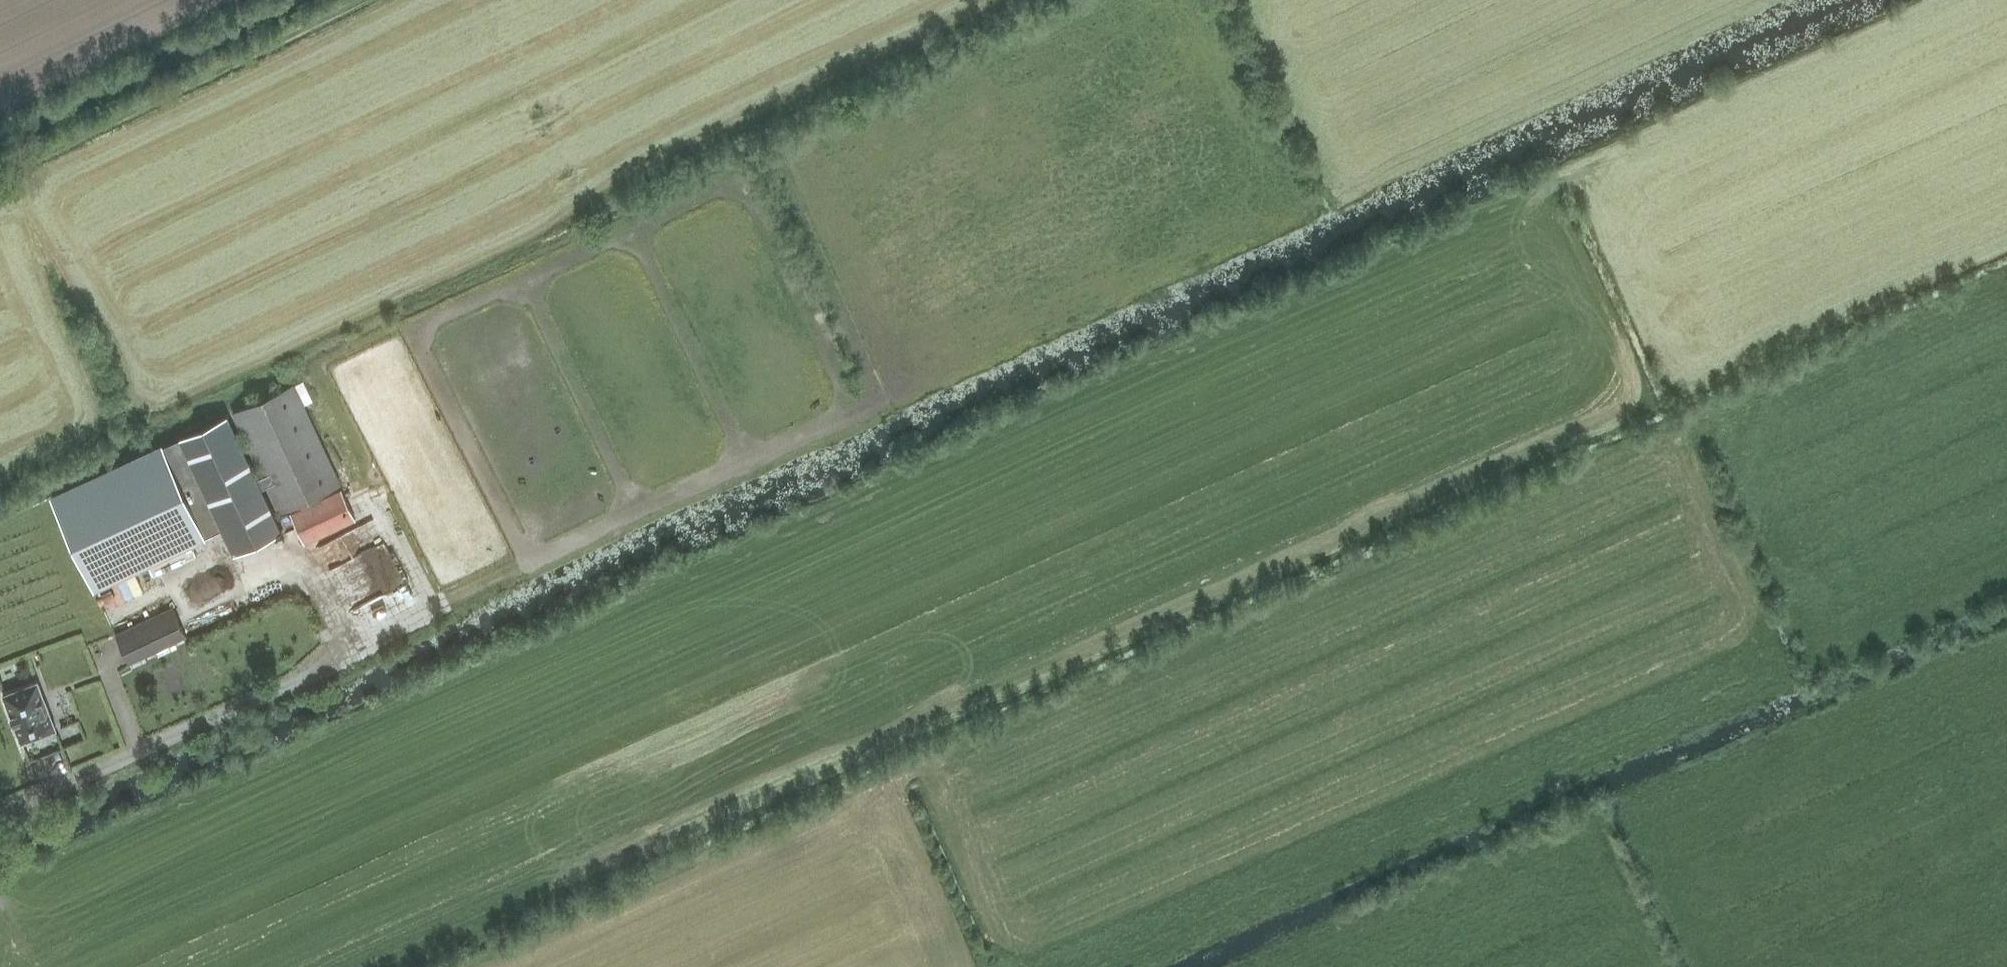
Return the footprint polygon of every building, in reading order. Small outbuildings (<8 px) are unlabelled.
[(280,511),(340,483),(294,385),(235,413),(280,511)] [(281,532),(227,416),(178,439),(232,555),(281,532)] [(93,589),(205,537),(161,443),(49,494),(93,589)] [(305,543),(356,519),(342,490),(292,514),(305,543)] [(130,663),(186,636),(174,609),(117,636),(130,663)] [(38,680),(3,693),(21,741),(56,728),(38,680)]
